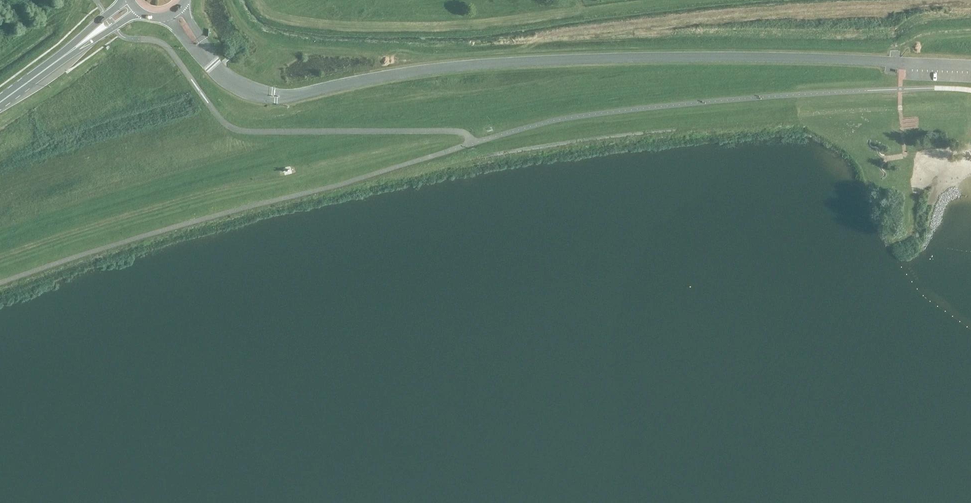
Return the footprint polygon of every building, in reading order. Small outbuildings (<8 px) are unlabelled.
[(183,31),(189,28),(185,20),(179,23),(183,31)]
